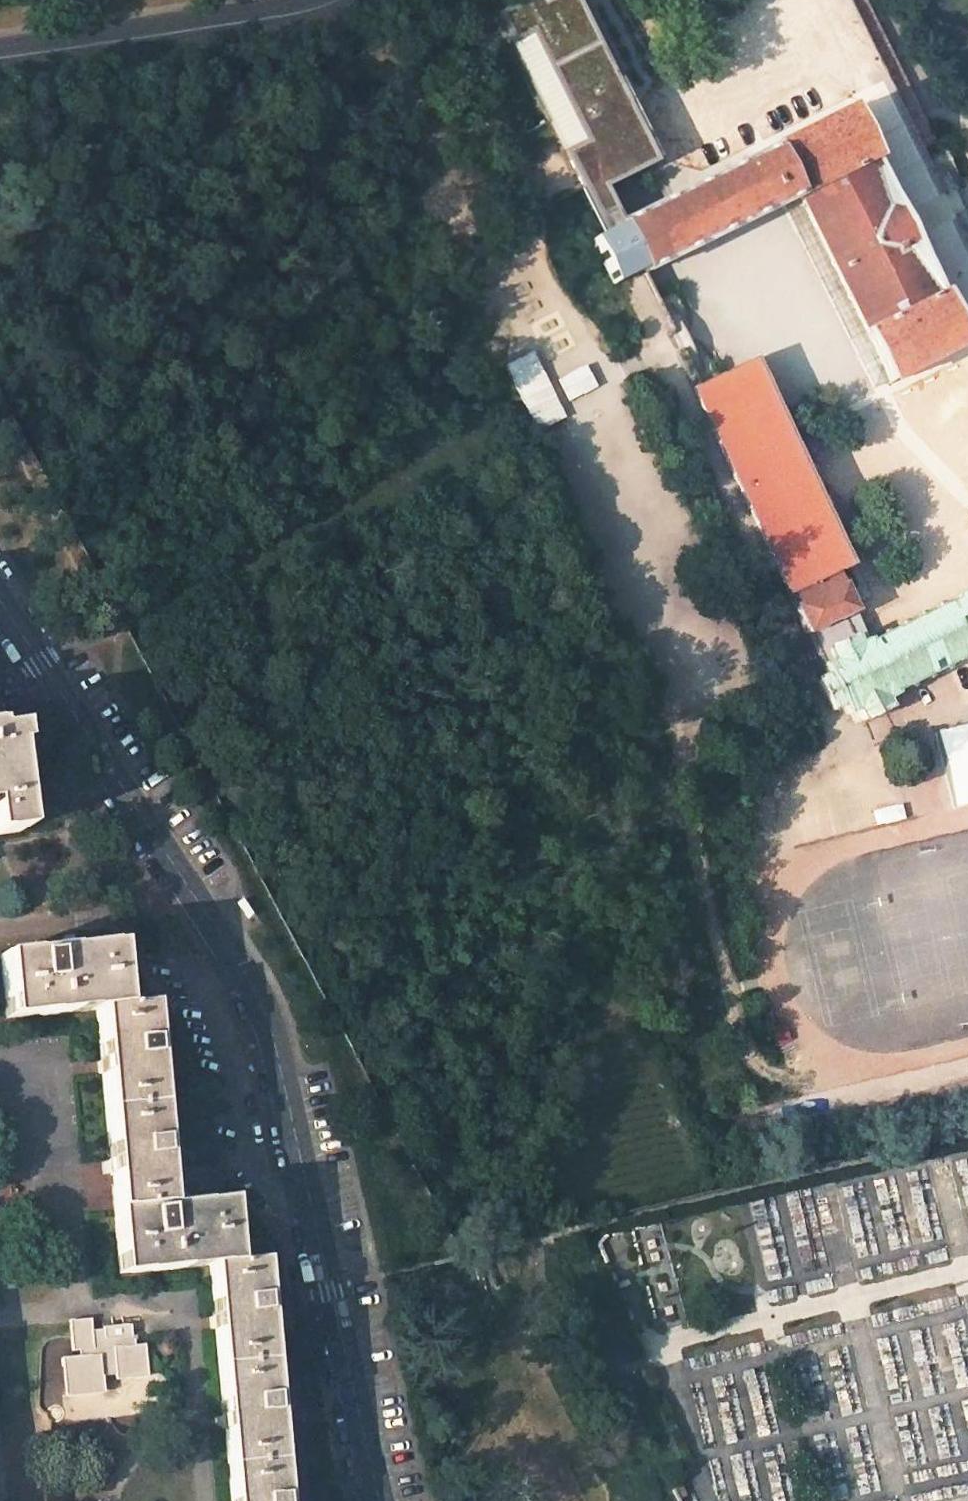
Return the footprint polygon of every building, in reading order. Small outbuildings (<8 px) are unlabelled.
[(601,228),(617,221),(601,185),(652,162),(574,0),(517,0),(479,18),(585,240),(573,245),(594,290),(624,276),(601,228)] [(928,155),(940,149),(867,0),(851,0),(928,155)] [(601,228),(624,276),(625,280),(782,205),(795,199),(889,381),(894,390),(967,353),(967,345),(941,294),(938,295),(873,162),(876,161),(851,111),(617,221),(601,228)] [(795,199),(782,205),(873,388),(889,381),(795,199)] [(651,334),(671,324),(649,277),(628,287),(651,334)] [(820,650),(854,633),(846,615),(858,610),(841,575),(854,568),(793,436),(755,354),(691,383),(790,599),(792,598),(809,633),(811,632),(820,650)] [(820,650),(824,659),(822,660),(828,671),(817,676),(833,711),(844,706),(849,716),(859,712),(863,723),(892,709),(887,699),(897,694),(897,692),(967,659),(967,590),(958,595),(958,598),(871,639),(870,637),(860,641),(855,632),(854,633),(820,650)] [(860,641),(870,637),(858,610),(846,615),(854,633),(855,632),(860,641)] [(22,832),(11,746),(17,745),(14,726),(0,728),(0,834),(22,832)] [(0,956),(0,964),(5,1018),(96,1010),(119,1273),(211,1266),(231,1500),(283,1500),(274,1402),(263,1278),(262,1262),(233,1264),(228,1200),(194,1203),(165,1205),(162,1174),(162,1169),(149,1017),(148,1005),(119,1007),(115,946),(0,956)] [(784,1020),(769,1028),(777,1045),(792,1040),(784,1020)] [(89,1321),(69,1322),(70,1336),(71,1352),(84,1351),(84,1357),(62,1359),(62,1368),(65,1368),(67,1394),(104,1390),(103,1374),(116,1372),(117,1378),(148,1375),(148,1370),(146,1344),(130,1345),(130,1336),(132,1336),(130,1325),(102,1327),(103,1335),(90,1337),(89,1321)]
